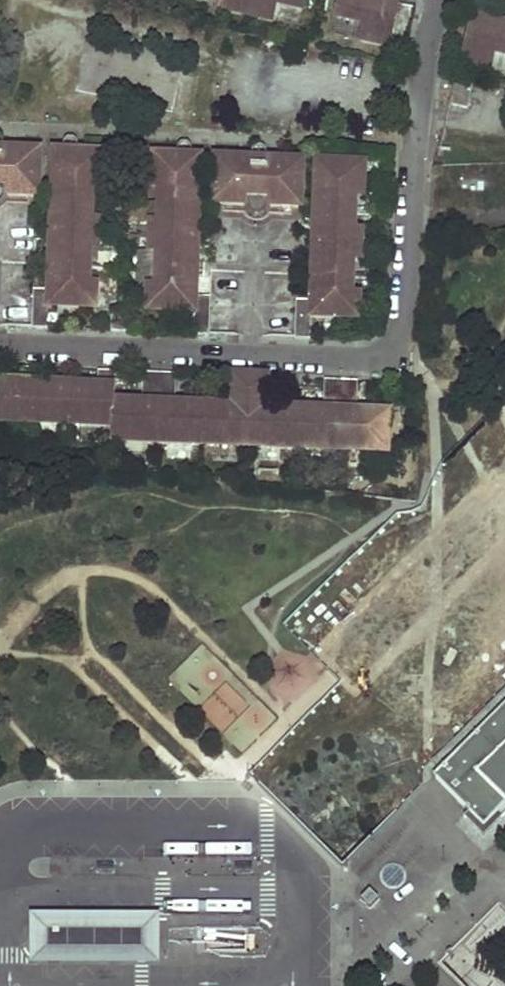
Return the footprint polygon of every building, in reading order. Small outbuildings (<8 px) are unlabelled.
[(221,8),(270,19),(274,2),(301,8),(303,0),(222,0),(221,8)] [(337,16),(363,23),(359,40),(388,46),(396,8),(378,4),(379,0),(341,0),(337,16)] [(489,30),(491,20),(473,17),(471,25),(489,30)] [(471,25),(463,64),(492,71),(495,54),(504,56),(504,23),(491,20),(489,30),(471,25)] [(474,83),(457,79),(451,104),(468,109),(474,83)] [(11,159),(10,163),(20,163),(20,150),(0,149),(0,158),(11,159)] [(41,151),(20,150),(20,163),(10,163),(11,159),(0,158),(0,186),(9,187),(9,192),(9,195),(39,195),(41,151)] [(77,161),(78,153),(54,152),(54,159),(77,161)] [(100,154),(78,153),(77,161),(54,159),(53,180),(60,180),(60,190),(53,190),(52,218),(55,218),(54,251),(51,251),(50,279),(54,279),(54,283),(50,283),(49,290),(32,289),(31,319),(38,320),(48,321),(48,305),(65,306),(66,304),(75,304),(75,306),(95,307),(96,282),(90,282),(91,246),(97,246),(98,222),(92,221),(93,186),(99,186),(100,154)] [(199,185),(200,167),(177,165),(177,157),(155,157),(154,187),(160,187),(158,223),(152,223),(151,248),(158,248),(156,284),(150,284),(149,309),(166,310),(166,307),(177,307),(178,310),(195,311),(194,336),(210,337),(211,297),(196,297),(196,288),(192,288),(192,283),(196,283),(197,255),(194,254),(195,222),(198,222),(199,195),(193,194),(193,185),(199,185)] [(177,165),(200,167),(200,158),(177,157),(177,165)] [(298,208),(300,164),(279,163),(278,175),(270,174),(270,171),(241,169),(240,172),(233,172),(234,160),(215,159),(212,203),(242,204),(242,202),(243,197),(269,199),(269,203),(269,206),(298,208)] [(240,172),(241,169),(270,171),(270,174),(278,175),(279,163),(234,160),(233,172),(240,172)] [(295,341),(309,342),(310,315),(349,316),(356,309),(357,289),(350,289),(352,253),(358,253),(359,226),(353,225),(354,192),(361,192),(361,174),(355,166),(315,165),(315,182),(324,182),(323,195),(315,195),(314,228),(316,228),(315,260),(312,260),(311,286),(316,286),(315,294),(311,294),(310,300),(295,300),(295,341)] [(324,182),(315,182),(315,195),(323,195),(324,182)] [(1,195),(2,191),(9,192),(9,187),(0,186),(0,197),(1,195)] [(243,197),(242,202),(247,202),(247,205),(248,206),(249,208),(250,209),(252,209),(255,210),(257,210),(260,209),(261,208),(262,206),(262,203),(269,203),(269,199),(243,197)] [(48,330),(48,321),(38,320),(37,329),(48,330)] [(13,421),(26,422),(32,369),(11,368),(10,383),(10,392),(0,392),(0,418),(12,419),(13,421)] [(355,414),(356,383),(325,382),(323,413),(323,422),(311,421),(311,412),(275,411),(275,420),(263,419),(264,410),(265,379),(233,378),(232,409),(232,417),(220,417),(220,408),(185,406),(184,416),(173,415),(173,406),(174,375),(144,373),(142,404),(141,414),(130,413),(130,404),(113,403),(114,373),(100,372),(98,386),(97,386),(96,396),(84,395),(85,386),(52,385),(52,394),(40,394),(41,384),(41,370),(32,369),(26,422),(33,422),(33,419),(57,420),(57,422),(78,423),(78,420),(102,421),(101,423),(111,424),(110,441),(126,442),(127,439),(138,440),(138,442),(170,443),(171,441),(183,442),(183,445),(216,446),(216,443),(228,444),(229,447),(262,448),(262,445),(274,446),(275,449),(307,450),(307,448),(320,448),(320,451),(354,452),(354,449),(366,450),(366,453),(376,454),(384,446),(386,416),(367,415),(366,423),(355,422),(355,414)] [(10,383),(0,382),(0,392),(10,392),(10,383)] [(52,394),(52,385),(41,384),(40,394),(52,394)] [(96,396),(97,386),(85,386),(84,395),(96,396)] [(130,413),(141,414),(142,404),(130,404),(130,413)] [(184,416),(185,406),(173,406),(173,415),(184,416)] [(232,417),(232,409),(220,408),(220,417),(232,417)] [(275,420),(275,411),(264,410),(263,419),(275,420)] [(323,422),(323,413),(311,412),(311,421),(323,422)] [(366,423),(367,415),(355,414),(355,422),(366,423)] [(434,775),(470,811),(466,815),(485,833),(494,824),(503,815),(499,811),(504,805),(504,705),(434,775)] [(159,915),(30,915),(30,965),(159,965),(159,915)]
